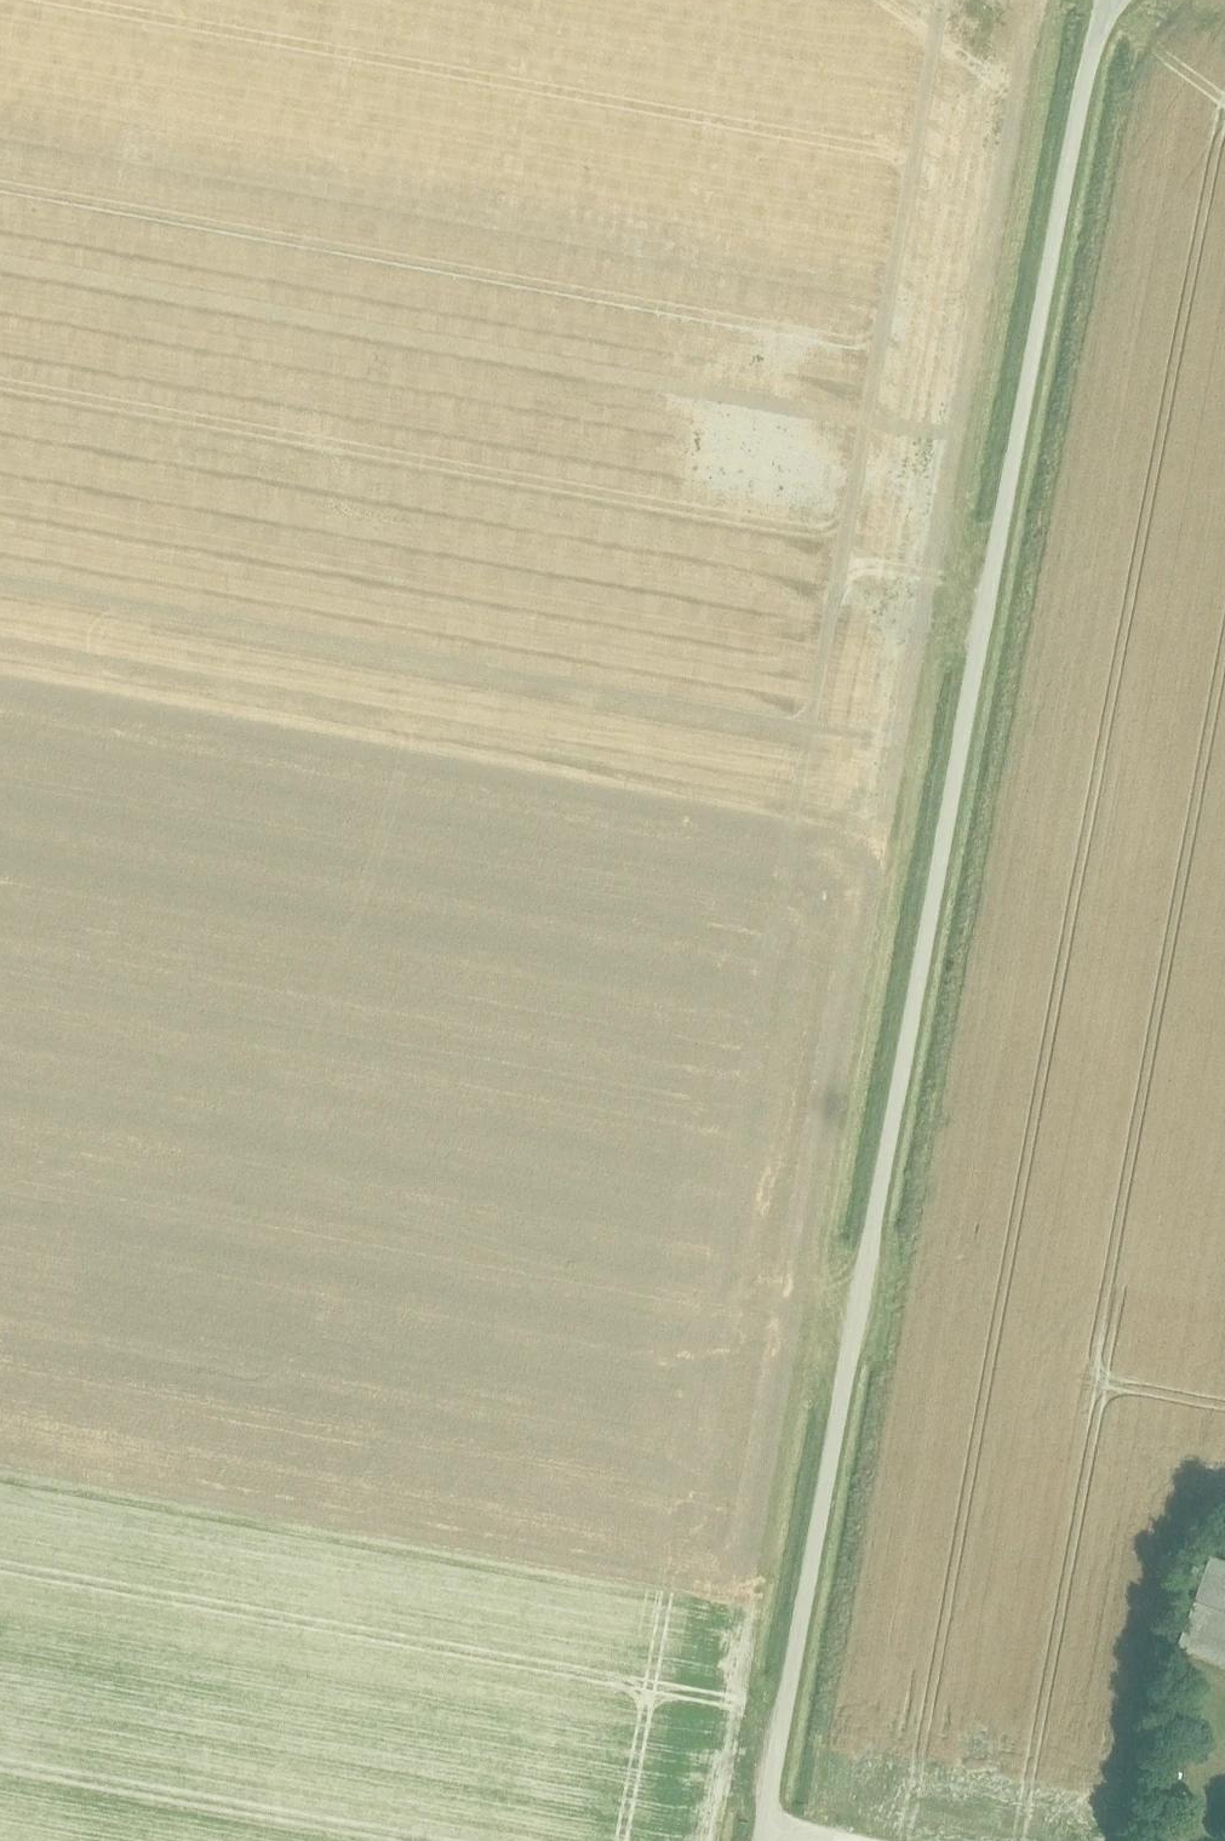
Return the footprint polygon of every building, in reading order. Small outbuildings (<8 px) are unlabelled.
[(1174,1649),(1224,1667),(1224,1564),(1208,1558),(1174,1649)]
